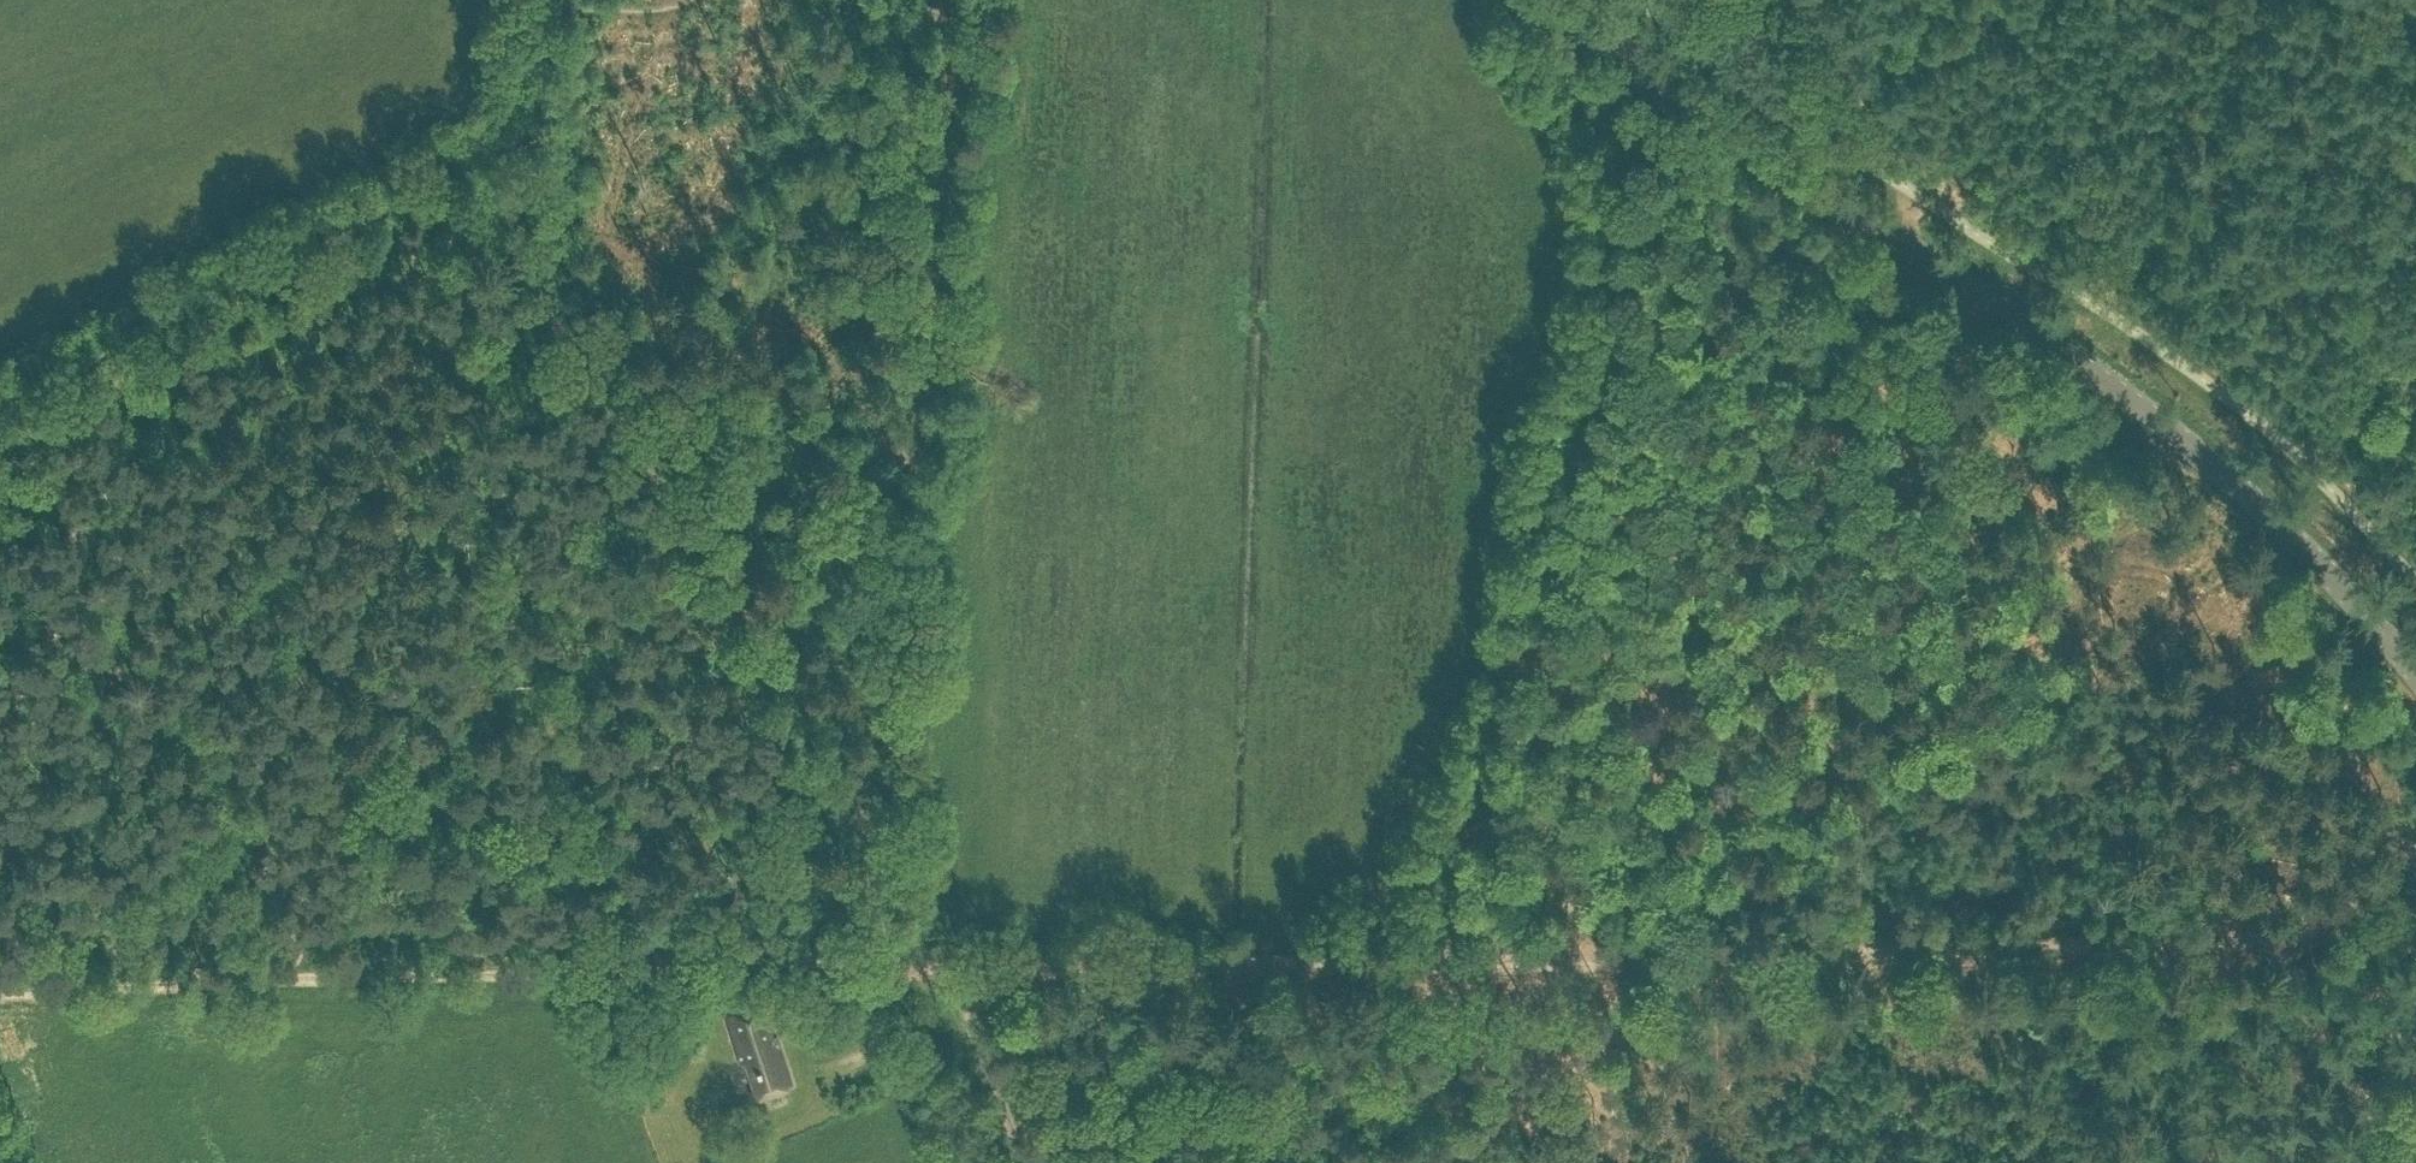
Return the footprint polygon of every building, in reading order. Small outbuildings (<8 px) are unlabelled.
[(790,985),(780,988),(783,1002),(794,999),(790,985)] [(726,1015),(751,1097),(790,1085),(765,1003),(726,1015)]
